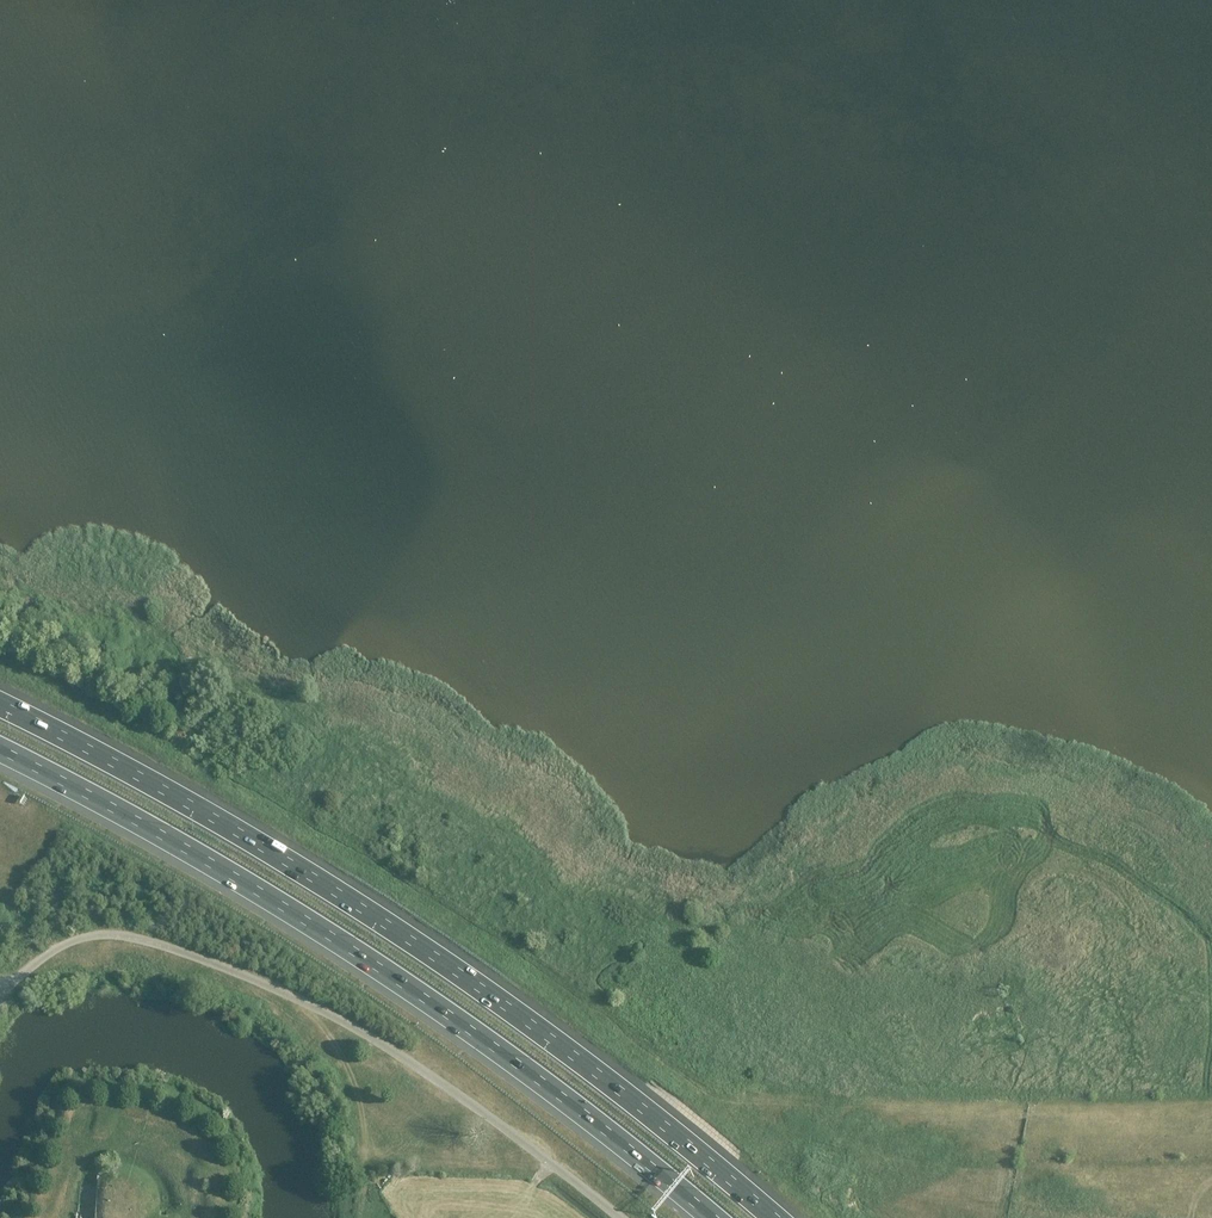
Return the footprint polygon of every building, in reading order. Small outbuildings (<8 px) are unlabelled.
[(96,1176),(94,1217),(138,1217),(133,1214),(134,1201),(111,1200),(112,1179),(103,1178),(103,1176),(96,1176)] [(168,1217),(169,1217),(169,1216),(167,1207),(166,1207),(166,1216),(161,1216),(161,1207),(160,1207),(157,1216),(158,1217),(159,1217),(168,1217)]
